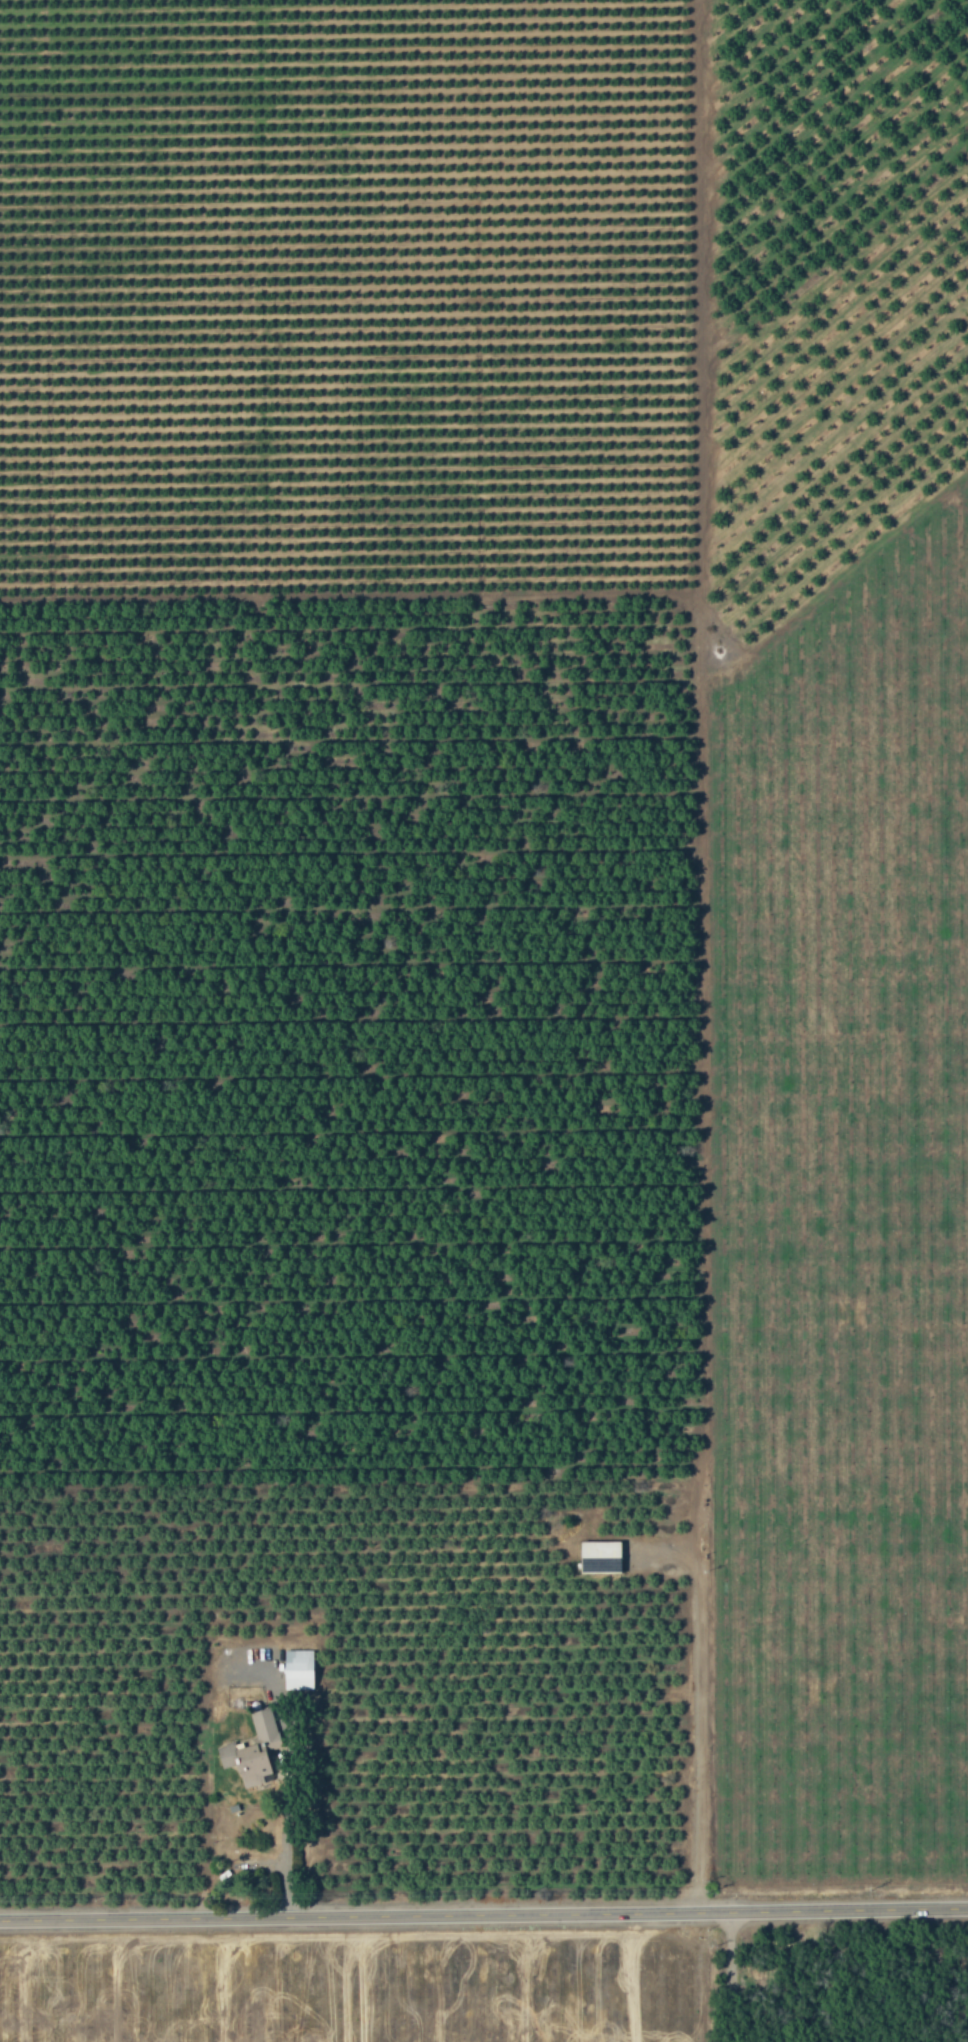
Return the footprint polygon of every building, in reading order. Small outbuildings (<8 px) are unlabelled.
[(577,1569),(617,1568),(617,1537),(577,1537),(577,1569)] [(313,1690),(313,1650),(285,1650),(285,1690),(313,1690)] [(281,1747),(271,1707),(249,1712),(257,1743),(235,1748),(234,1744),(217,1748),(222,1768),(238,1764),(243,1788),(264,1783),(262,1776),(272,1774),(266,1751),(281,1747)]
